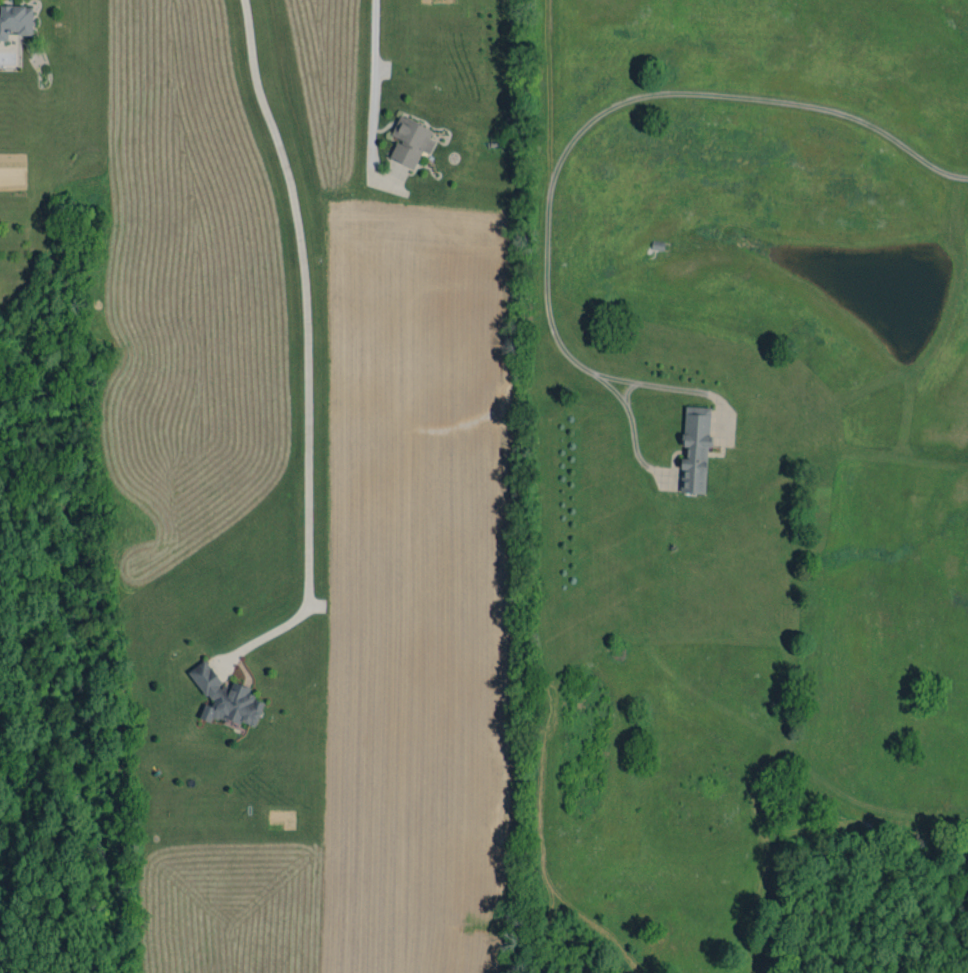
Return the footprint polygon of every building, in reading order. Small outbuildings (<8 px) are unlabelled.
[(8,40),(8,33),(32,33),(33,6),(0,6),(0,40),(8,40)] [(390,158),(414,169),(421,153),(429,156),(436,141),(430,138),(433,130),(399,115),(390,135),(398,138),(390,158)] [(705,493),(707,446),(711,446),(712,435),(709,435),(710,407),(684,406),(682,446),(687,447),(687,458),(681,458),(680,468),(681,469),(680,492),(705,493)] [(188,672),(206,697),(213,699),(212,706),(204,704),(200,718),(210,721),(215,717),(238,723),(240,722),(257,726),(263,702),(256,700),(249,690),(250,687),(231,682),(230,687),(223,685),(205,660),(188,672)]
